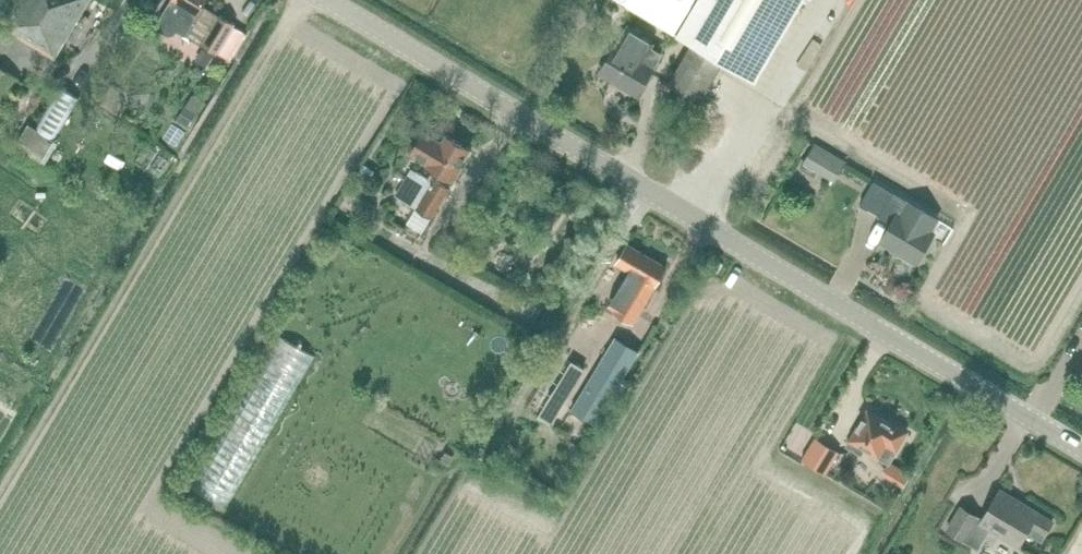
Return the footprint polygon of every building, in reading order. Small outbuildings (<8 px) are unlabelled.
[(90,0),(15,0),(1,23),(19,33),(18,36),(55,58),(90,0)] [(170,36),(175,35),(178,31),(216,54),(235,23),(204,5),(208,0),(170,0),(159,19),(162,21),(159,26),(161,31),(170,36)] [(674,33),(692,43),(669,83),(702,102),(726,62),(755,81),(803,0),(618,0),(674,33)] [(637,95),(656,65),(662,53),(653,47),(656,41),(627,23),(599,73),(637,95)] [(218,73),(239,82),(253,51),(232,42),(218,73)] [(21,80),(0,67),(0,114),(21,80)] [(43,162),(80,97),(62,87),(24,152),(43,162)] [(204,103),(193,95),(176,120),(187,127),(204,103)] [(450,186),(452,182),(470,149),(447,135),(442,142),(424,131),(411,152),(427,163),(426,166),(433,170),(428,179),(411,169),(405,178),(394,172),(384,188),(433,218),(451,187),(450,186)] [(815,143),(808,155),(838,172),(845,161),(815,143)] [(908,198),(907,201),(872,180),(858,204),(890,222),(880,242),(895,251),(898,246),(919,258),(935,231),(934,230),(941,218),(908,198)] [(629,269),(607,306),(633,322),(667,267),(628,243),(617,262),(629,269)] [(571,410),(597,425),(641,351),(615,335),(571,410)] [(537,416),(549,423),(585,368),(572,360),(537,416)] [(889,464),(907,433),(867,409),(847,447),(862,456),(865,451),(889,464)] [(574,433),(569,442),(580,448),(585,439),(574,433)] [(829,472),(840,451),(816,437),(805,459),(829,472)] [(790,470),(805,478),(812,466),(797,457),(790,470)] [(1042,538),(1053,520),(1001,489),(983,519),(962,506),(948,528),(978,546),(989,528),(1017,545),(1027,529),(1042,538)]
